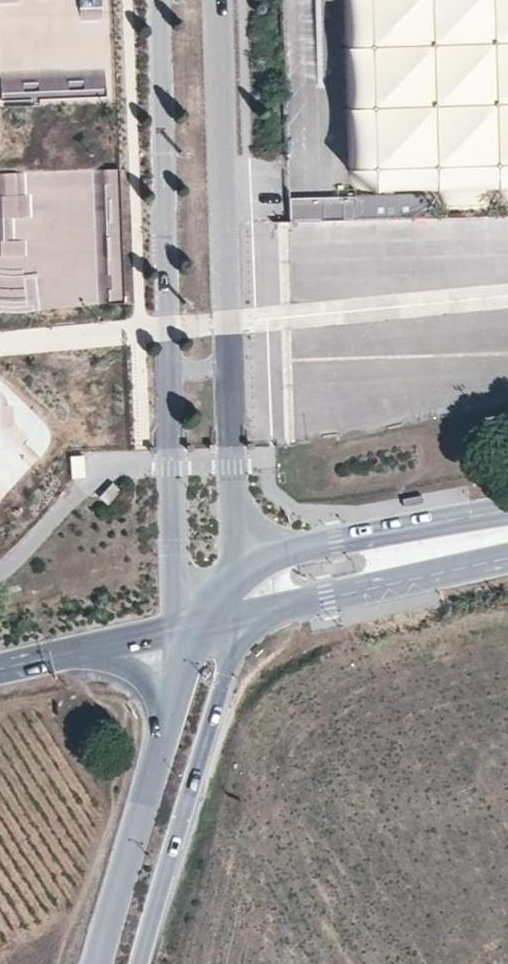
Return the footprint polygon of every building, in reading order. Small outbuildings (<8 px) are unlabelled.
[(507,213),(507,0),(345,0),(349,165),(353,176),(359,184),(366,189),(375,191),(375,193),(354,195),(355,217),(507,213)] [(370,383),(378,424),(493,400),(483,353),(429,364),(430,369),(408,374),(410,383),(397,385),(401,404),(377,409),(372,383),(370,383)] [(68,452),(71,475),(85,474),(82,450),(68,452)] [(121,491),(113,484),(101,497),(109,504),(121,491)]
